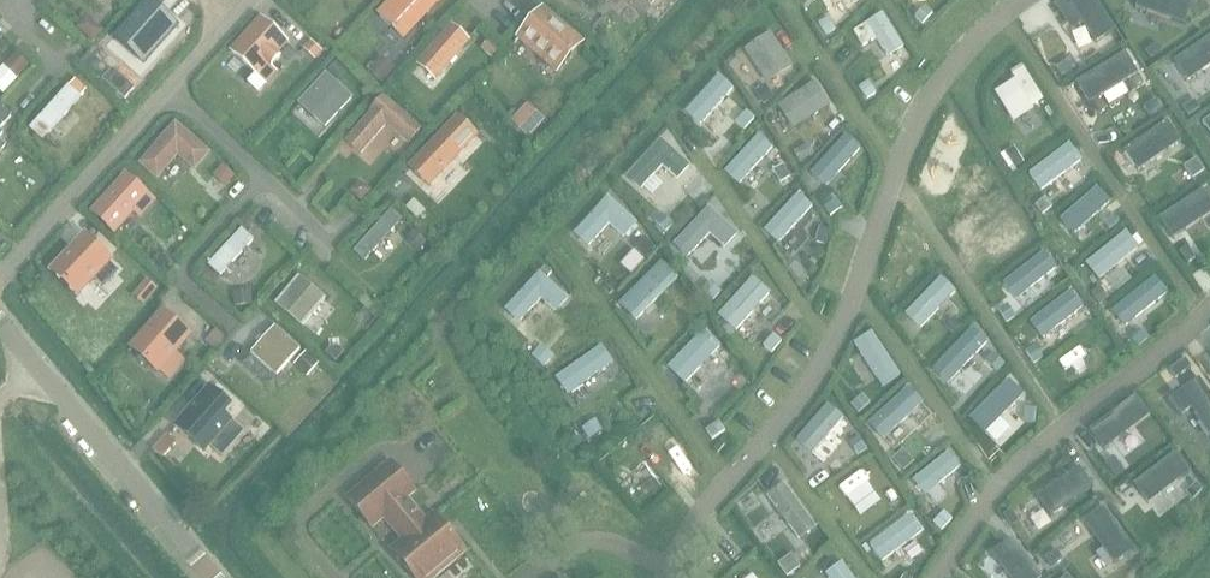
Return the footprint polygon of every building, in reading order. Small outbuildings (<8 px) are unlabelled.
[(157,0),(145,0),(115,32),(144,58),(178,19),(157,0)] [(411,8),(422,18),(439,0),(389,0),(376,14),(383,20),(392,29),(411,8)] [(604,10),(612,0),(592,0),(604,10)] [(516,38),(557,73),(584,42),(543,6),(516,38)] [(903,47),(882,13),(866,23),(868,27),(864,30),(870,40),(875,37),(888,57),(903,47)] [(260,16),(229,51),(267,85),(278,73),(271,68),(281,56),(278,54),(288,42),(260,16)] [(451,26),(427,54),(443,67),(466,41),(451,26)] [(9,56),(0,66),(11,76),(19,67),(25,60),(15,51),(10,57),(9,56)] [(107,68),(89,51),(79,61),(97,78),(107,68)] [(353,98),(325,73),(297,103),(325,128),(353,98)] [(67,85),(29,129),(42,140),(80,97),(67,85)] [(421,129),(382,95),(368,111),(370,112),(344,142),(359,155),(385,125),(408,144),(421,129)] [(543,118),(528,105),(515,119),(530,132),(543,118)] [(3,126),(2,125),(10,116),(0,107),(0,129),(3,126)] [(456,118),(409,167),(428,185),(475,135),(456,118)] [(174,121),(138,164),(157,181),(177,157),(194,171),(210,152),(174,121)] [(125,178),(94,212),(113,230),(145,195),(125,178)] [(390,209),(353,251),(364,261),(401,219),(390,209)] [(241,228),(207,265),(219,275),(253,239),(241,228)] [(83,235),(50,271),(77,296),(110,260),(83,235)] [(417,249),(431,262),(438,255),(424,241),(417,249)] [(159,285),(148,277),(134,290),(143,301),(159,285)] [(291,285),(275,304),(318,343),(335,326),(323,316),(330,310),(316,297),(312,303),(291,285)] [(162,312),(130,348),(157,372),(189,336),(162,312)] [(300,349),(274,326),(251,353),(276,375),(300,349)] [(209,385),(172,427),(187,440),(193,433),(209,446),(232,420),(225,414),(233,405),(209,385)] [(162,459),(177,443),(167,434),(152,451),(162,459)] [(1205,482),(1176,441),(1159,454),(1188,495),(1205,482)] [(656,491),(624,454),(609,466),(641,504),(656,491)] [(429,530),(403,500),(415,491),(389,460),(346,497),(371,528),(379,521),(404,551),(396,557),(413,577),(433,577),(466,551),(441,521),(429,530)] [(1044,518),(1081,493),(1065,470),(1028,494),(1044,518)] [(1165,526),(1136,485),(1119,497),(1148,538),(1165,526)]
